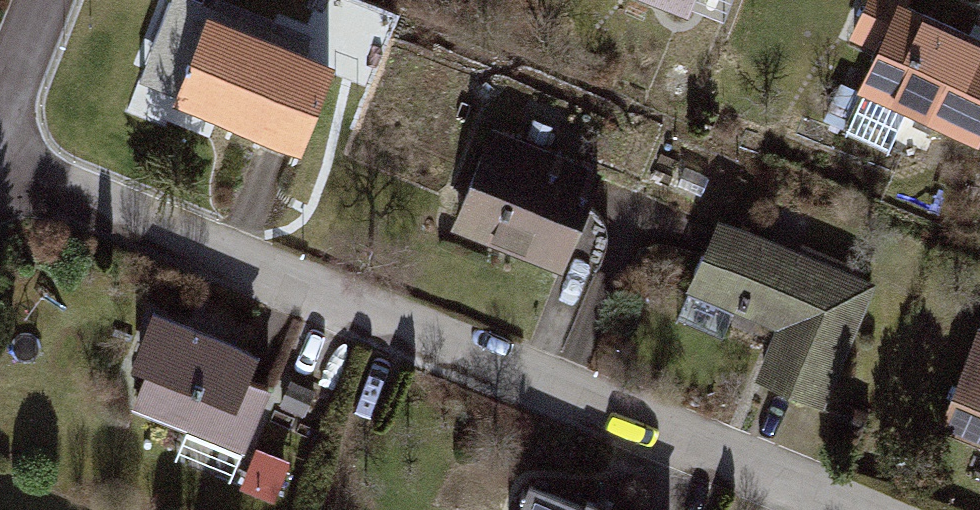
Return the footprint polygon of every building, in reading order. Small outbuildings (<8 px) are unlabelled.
[(683,9),(687,0),(660,0),(683,9)] [(872,91),(979,143),(979,23),(932,0),(876,0),(856,41),(889,57),(872,91)] [(349,68),(232,11),(193,92),(309,149),(349,68)] [(518,134),(477,229),(582,274),(623,179),(518,134)] [(890,287),(741,220),(706,297),(788,334),(768,378),(835,408),(890,287)] [(256,349),(152,303),(128,357),(143,364),(129,396),(218,435),(256,349)] [(960,430),(979,438),(979,379),(960,430)] [(511,509),(629,509),(631,504),(592,489),(589,496),(527,471),(511,509)]
